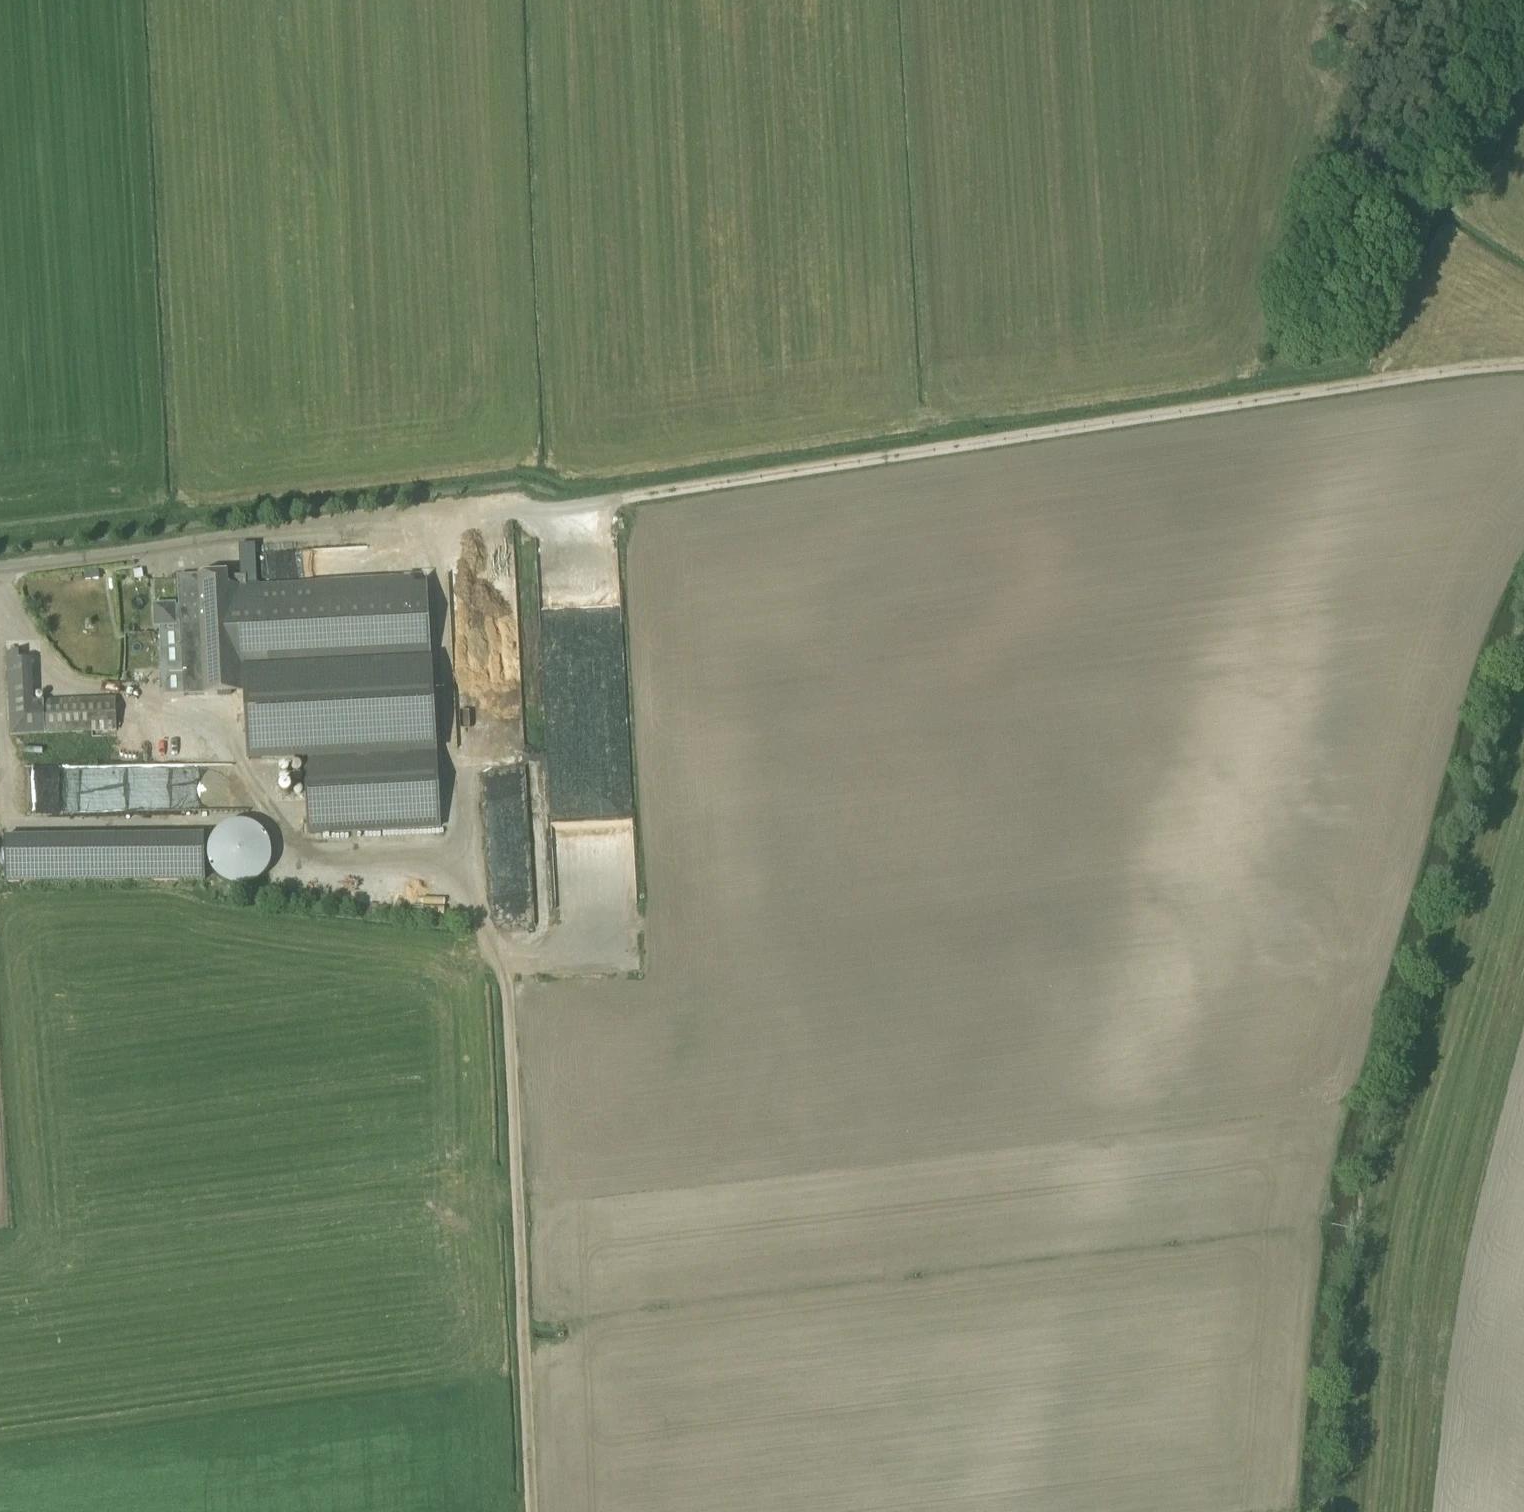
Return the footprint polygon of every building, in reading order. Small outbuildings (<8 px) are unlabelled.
[(142,570),(134,572),(135,579),(143,578),(142,570)] [(228,591),(227,578),(227,574),(177,577),(178,606),(155,607),(156,626),(160,626),(163,697),(184,696),(205,695),(202,627),(223,626),(222,591),(228,591)] [(440,827),(427,579),(247,588),(246,577),(227,578),(228,591),(222,591),(223,626),(202,627),(205,695),(245,693),(248,760),(305,757),(309,833),(440,827)] [(117,730),(116,698),(28,702),(26,660),(19,661),(19,652),(7,653),(10,735),(117,730)] [(186,811),(186,773),(67,773),(67,797),(65,797),(65,812),(186,811)] [(253,826),(241,823),(228,825),(217,831),(209,842),(206,854),(208,867),(214,878),(225,886),(237,889),(250,887),(261,881),(269,870),(272,858),(270,845),(264,834),(253,826)] [(4,838),(5,883),(205,882),(203,836),(4,838)]
